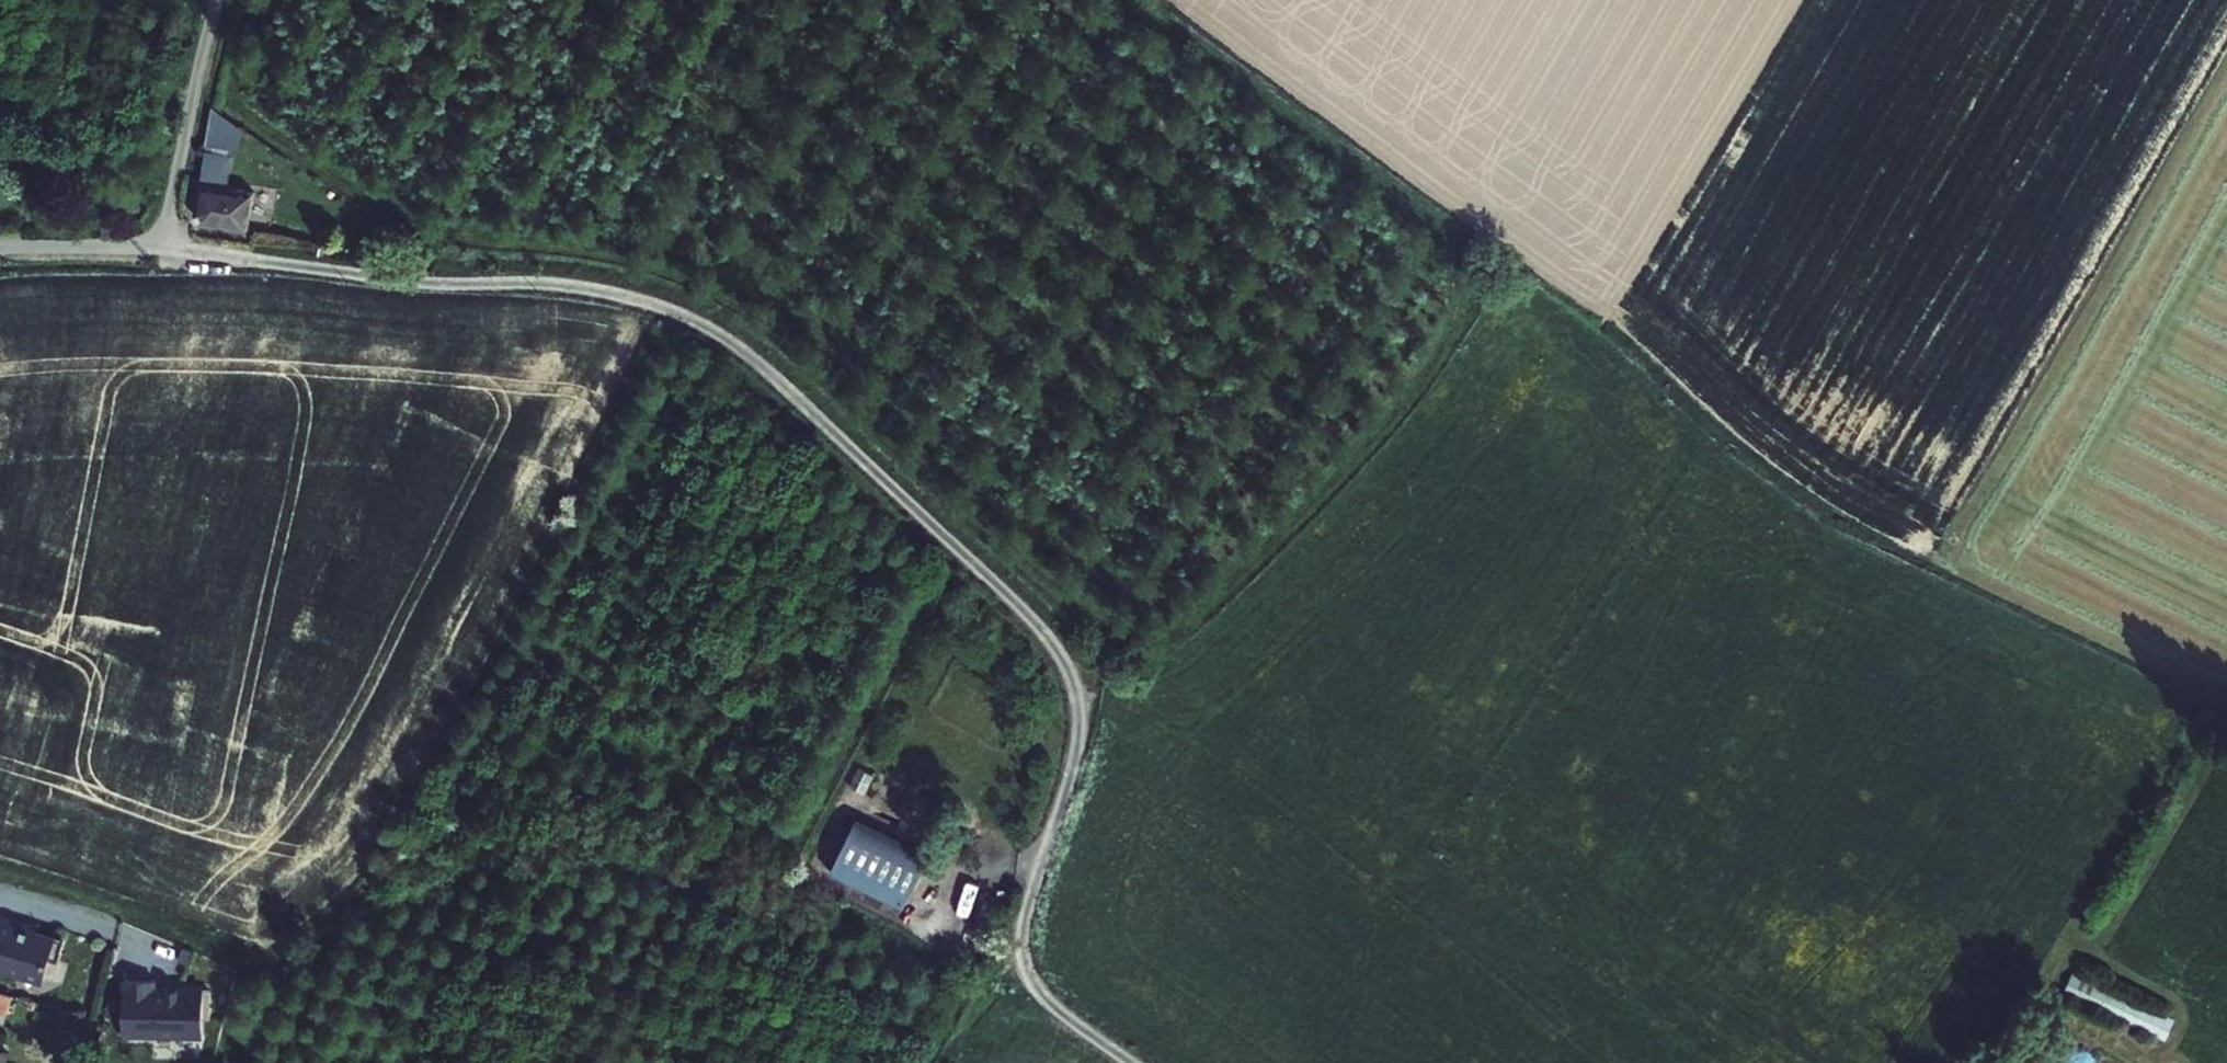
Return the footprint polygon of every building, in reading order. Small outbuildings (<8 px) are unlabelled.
[(248,225),(255,192),(212,183),(219,149),(208,146),(194,214),(248,225)] [(856,826),(829,880),(902,917),(929,863),(856,826)] [(45,978),(51,957),(59,959),(66,939),(0,918),(0,963),(45,978)] [(158,977),(127,976),(125,1032),(205,1036),(207,988),(158,986),(158,977)] [(10,1012),(11,1005),(6,1004),(8,992),(0,990),(0,1010),(10,1012)]
